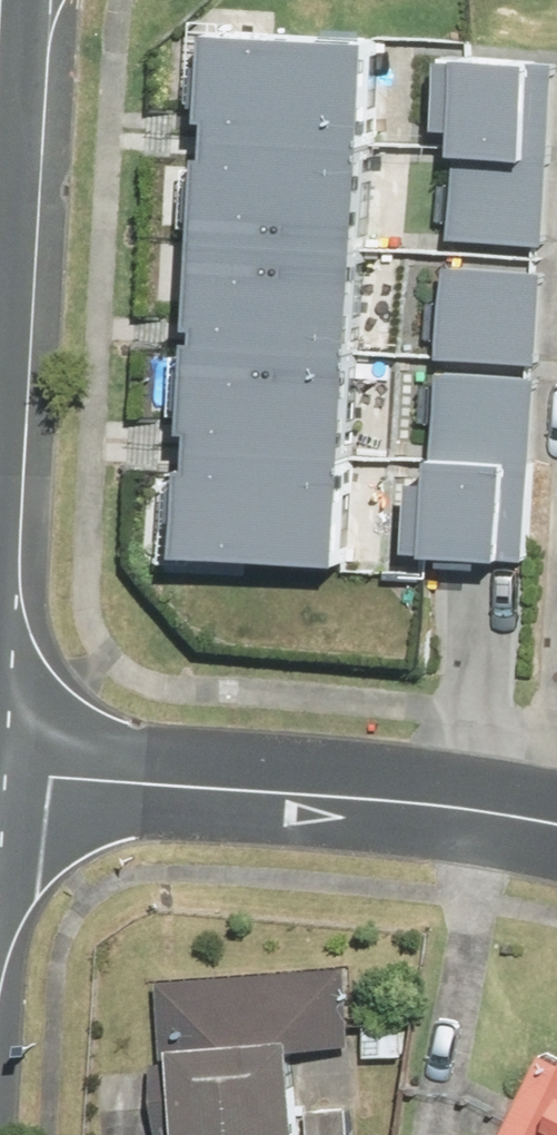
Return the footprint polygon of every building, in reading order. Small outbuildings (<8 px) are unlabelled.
[(221,15),(216,116),(381,123),(386,23),(221,15)] [(544,47),(443,44),(438,204),(539,207),(544,47)] [(216,116),(211,216),(376,224),(381,123),(216,116)] [(211,216),(206,317),(371,325),(376,224),(211,216)] [(530,237),(434,234),(431,325),(527,328),(530,237)] [(206,317),(201,418),(366,426),(371,325),(206,317)] [(525,341),(429,338),(426,429),(522,432),(525,341)] [(201,418),(197,519),(361,526),(366,426),(201,418)] [(530,448),(434,445),(431,535),(527,538),(530,448)] [(161,978),(170,1134),(359,1134),(349,967),(161,978)] [(551,1037),(504,1134),(556,1134),(556,1040),(551,1037)]
